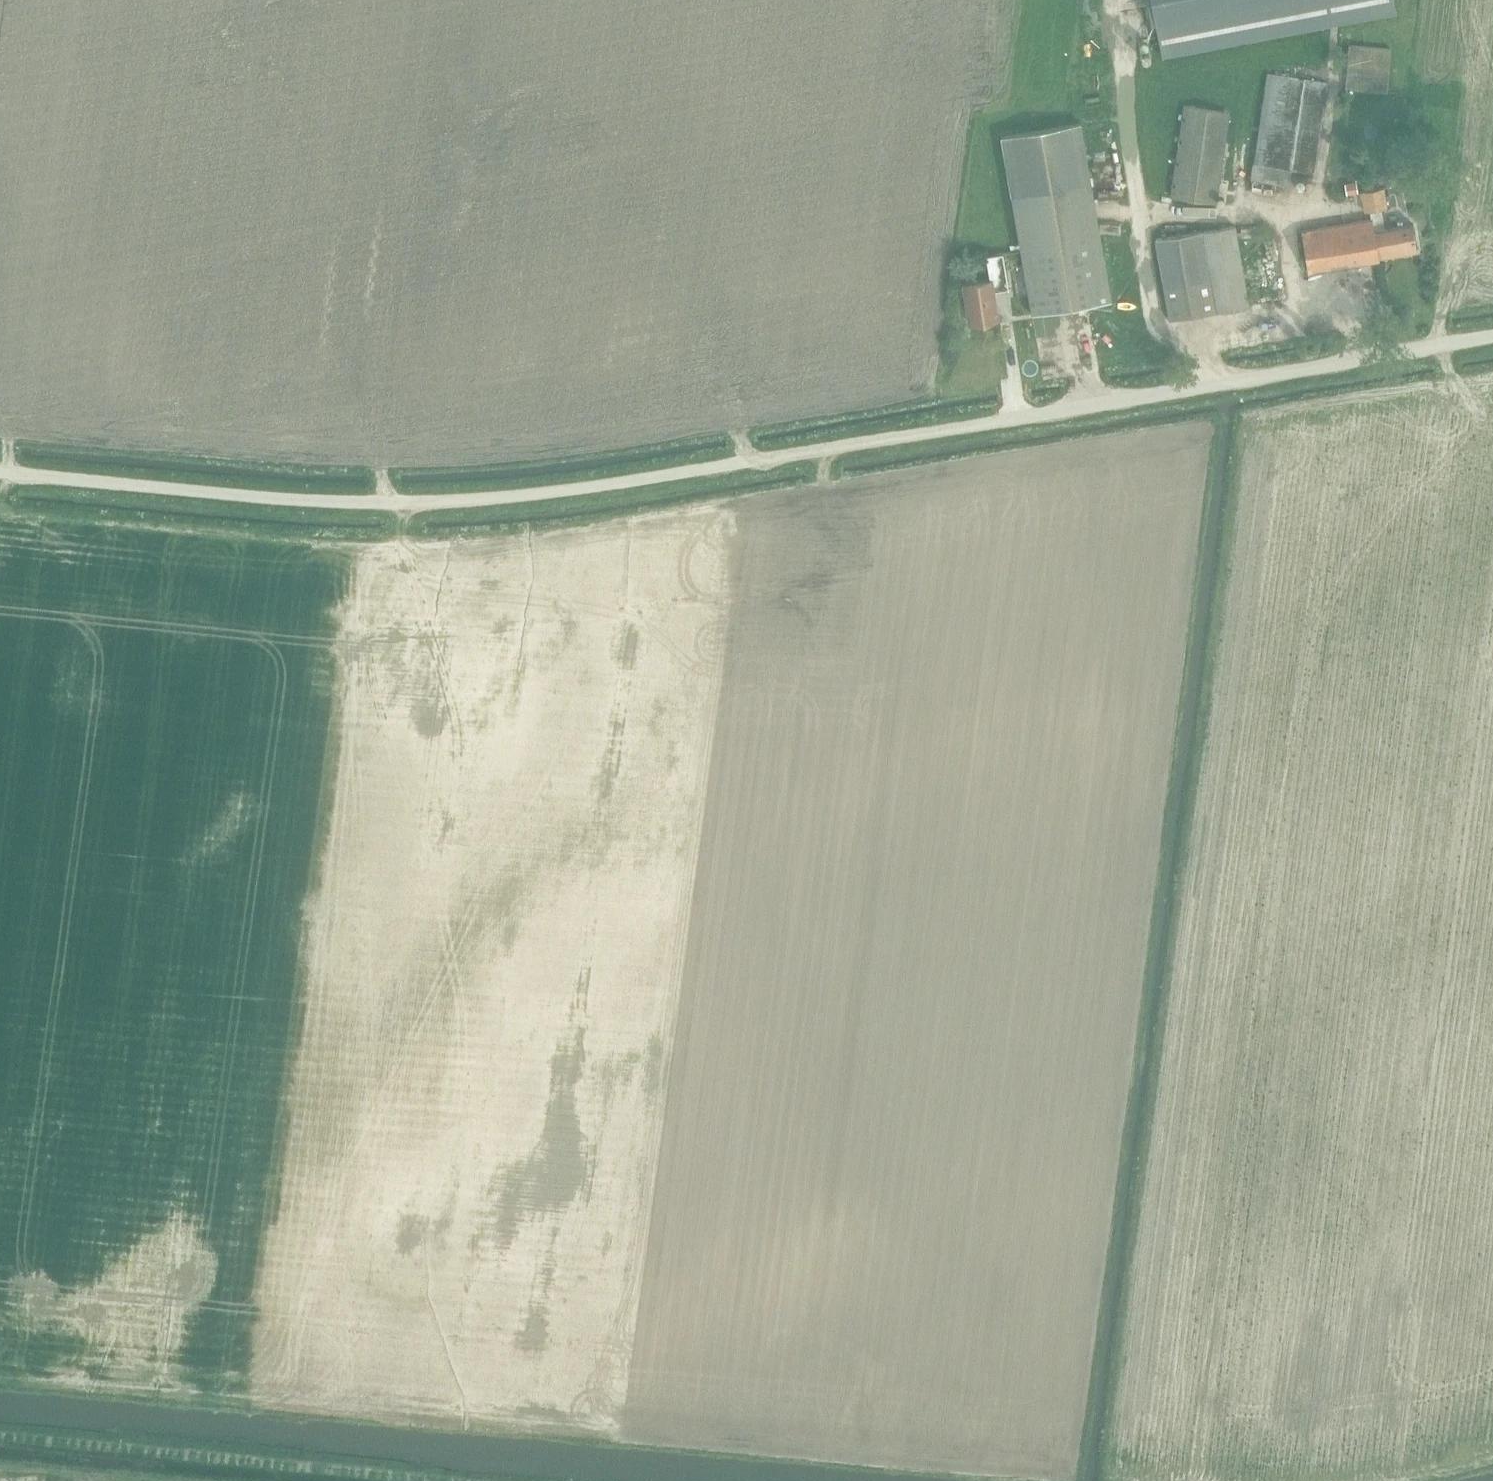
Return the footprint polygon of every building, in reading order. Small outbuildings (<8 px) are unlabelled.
[(1162,55),(1395,11),(1393,0),(1151,0),(1162,55)] [(1386,91),(1388,71),(1390,47),(1350,44),(1347,66),(1346,66),(1344,86),(1386,91)] [(1291,169),(1313,173),(1327,84),(1268,74),(1254,163),(1253,163),(1250,179),(1288,185),(1291,169)] [(1171,196),(1215,203),(1230,113),(1185,106),(1171,196)] [(1001,135),(1032,314),(1111,300),(1080,122),(1001,135)] [(1412,223),(1385,227),(1381,208),(1386,207),(1383,189),(1365,192),(1368,211),(1371,211),(1372,218),(1301,230),(1307,269),(1379,259),(1379,257),(1416,250),(1412,223)] [(1154,238),(1169,319),(1248,306),(1234,224),(1154,238)] [(991,255),(987,256),(991,282),(992,291),(1008,289),(1007,281),(1003,253),(991,255)] [(964,285),(970,323),(997,319),(992,291),(991,282),(964,285)]
